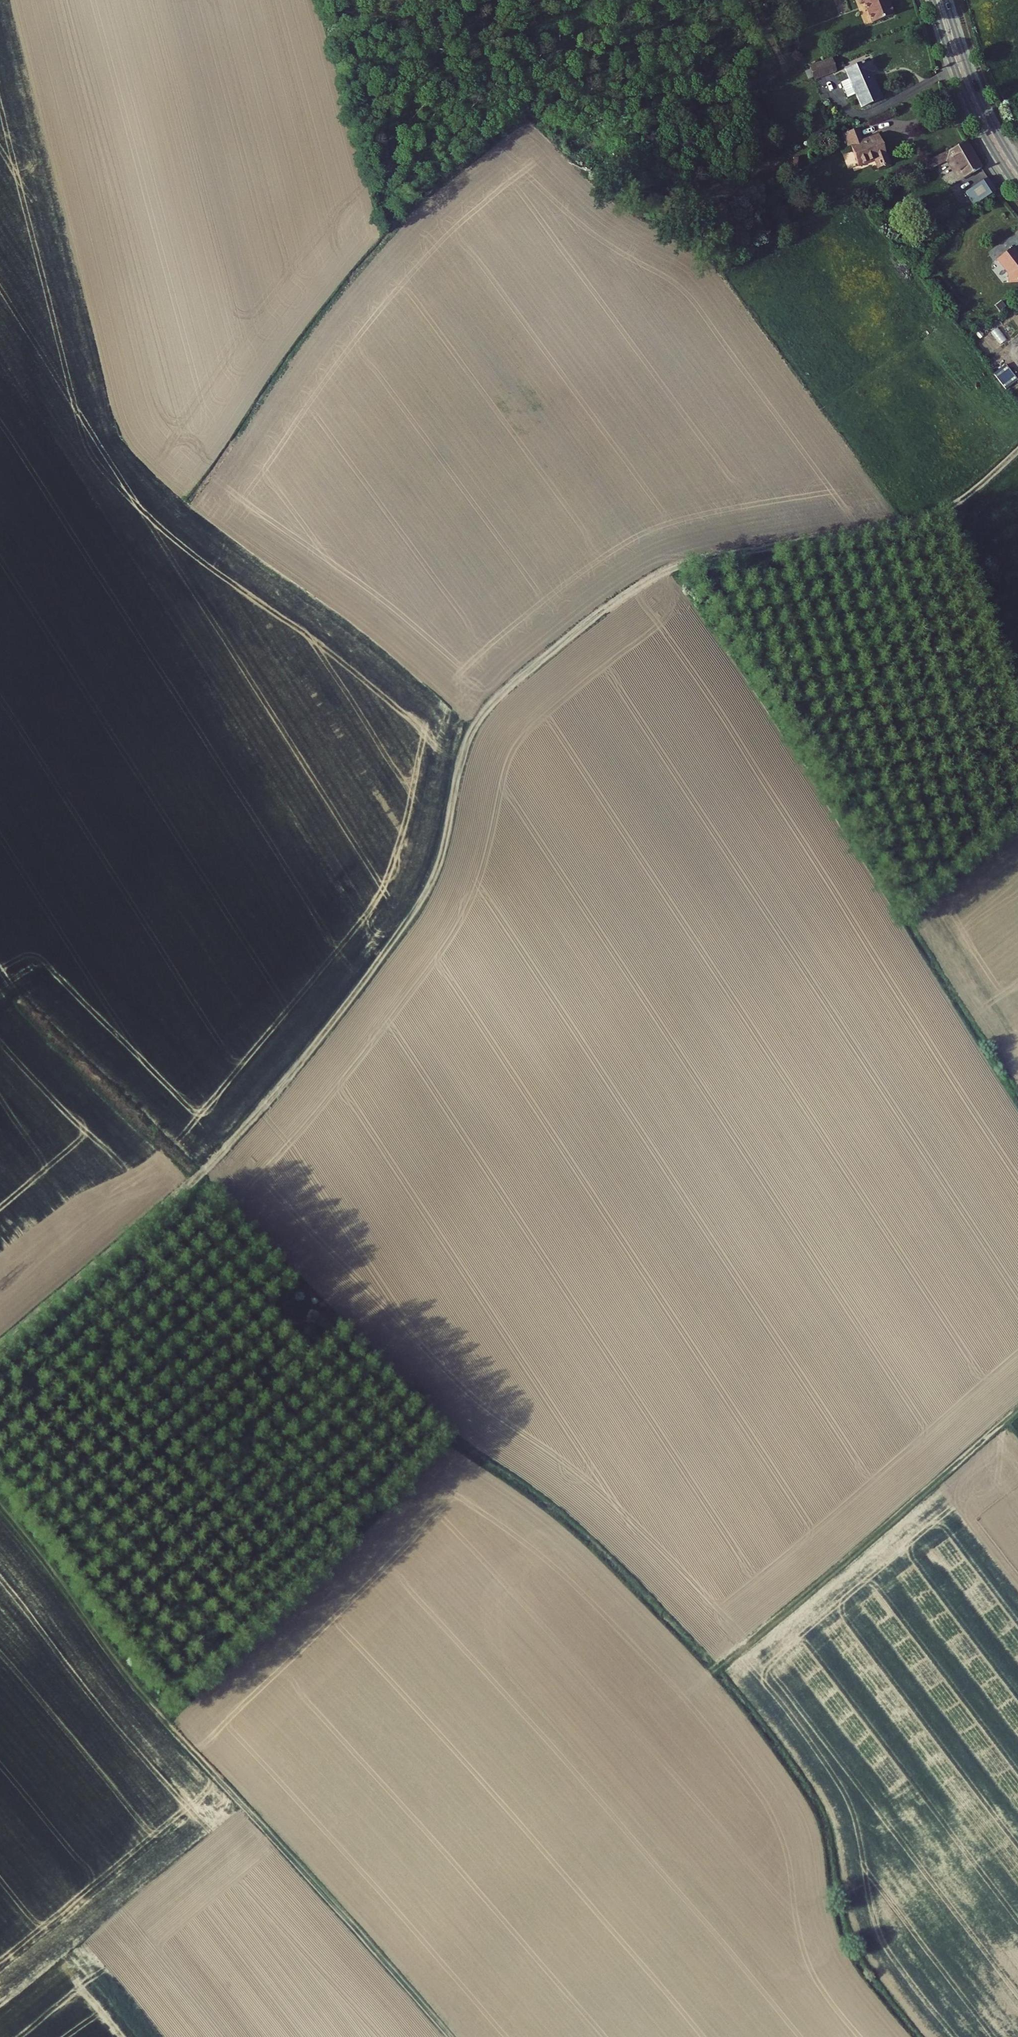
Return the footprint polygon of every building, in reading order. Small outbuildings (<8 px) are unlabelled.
[(858,3),(861,2),(863,8),(867,7),(876,30),(897,22),(888,0),(884,0),(881,1),(881,0),(857,0),(858,3)] [(872,63),(849,73),(865,111),(884,103),(877,87),(881,85),(872,63)] [(835,65),(814,74),(818,86),(839,77),(835,65)] [(860,137),(844,143),(850,156),(854,153),(862,172),(880,164),(883,173),(895,167),(883,141),(865,149),(860,137)] [(972,146),(941,160),(946,170),(964,161),(975,182),(989,173),(972,146)] [(995,182),(977,191),(984,205),(1001,195),(995,182)] [(1013,249),(997,261),(1009,276),(1010,284),(1017,284),(1017,255),(1013,249)] [(996,374),(1007,388),(1017,379),(1017,378),(1008,365),(996,374)]
